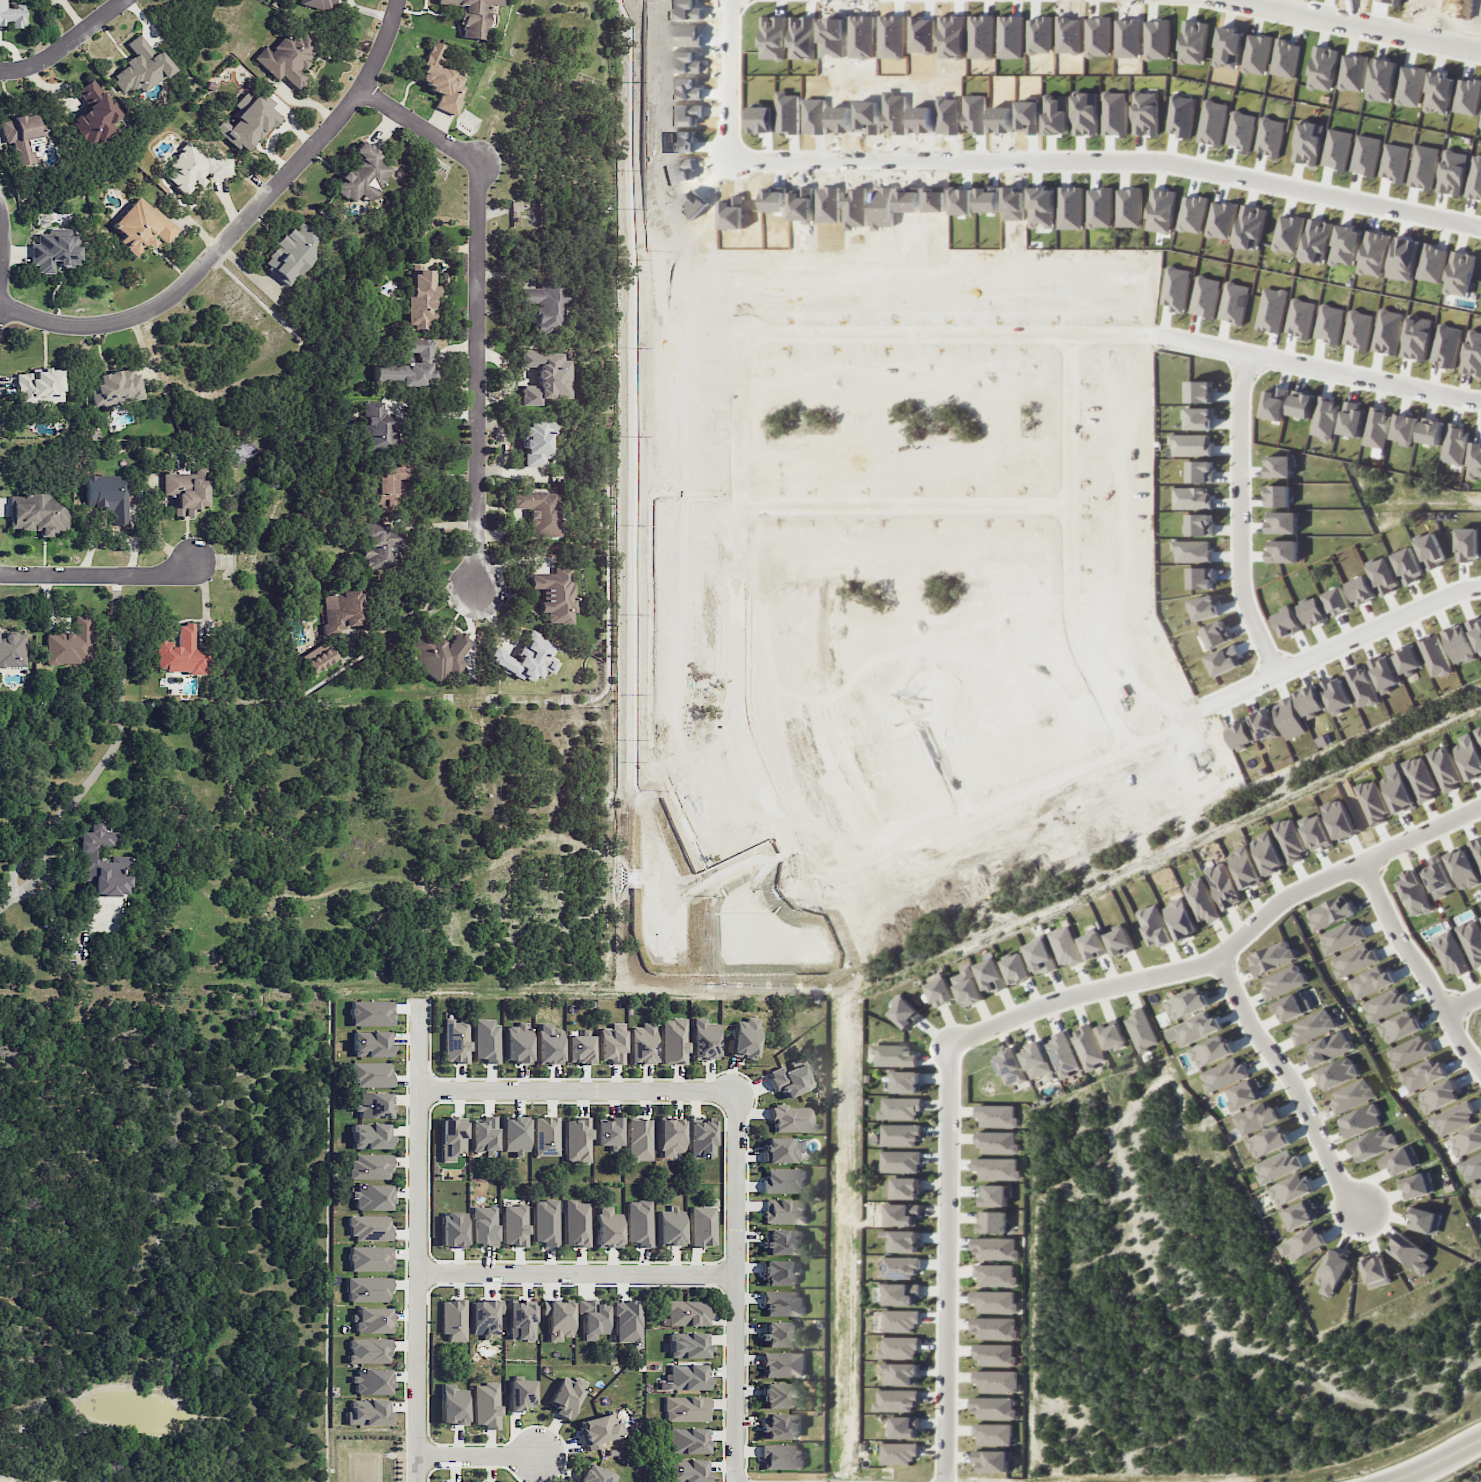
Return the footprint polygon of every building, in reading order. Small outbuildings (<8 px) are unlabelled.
[(11,26),(11,27),(24,27),(24,4),(15,4),(15,8),(4,8),(4,0),(0,0),(0,26),(11,26)] [(299,4),(328,12),(331,0),(300,0),(299,4)] [(461,6),(458,36),(483,40),(487,4),(500,6),(500,0),(435,0),(435,3),(461,6)] [(253,58),(276,80),(280,75),(296,90),(307,79),(299,71),(307,62),(304,59),(315,47),(293,26),(270,52),(264,47),(253,58)] [(171,69),(157,50),(153,54),(138,34),(126,43),(134,54),(123,62),(126,66),(111,77),(123,93),(131,87),(137,95),(171,69)] [(453,115),(463,87),(460,85),(463,76),(440,68),(443,59),(439,57),(443,45),(431,41),(415,82),(440,91),(433,108),(453,115)] [(76,90),(88,107),(69,121),(87,147),(123,122),(91,78),(76,90)] [(276,117),(246,90),(233,105),(240,111),(228,125),(221,118),(213,127),(243,154),(276,117)] [(32,163),(28,139),(40,137),(35,114),(0,121),(0,123),(4,144),(10,143),(15,166),(32,163)] [(229,174),(228,158),(207,159),(207,153),(197,154),(196,143),(177,144),(178,163),(171,163),(172,193),(191,192),(190,185),(202,184),(202,176),(229,174)] [(370,202),(392,164),(357,143),(352,152),(360,157),(349,175),(344,172),(333,191),(352,203),(357,194),(370,202)] [(177,230),(138,195),(111,226),(121,235),(117,240),(133,253),(143,242),(146,246),(156,235),(165,243),(177,230)] [(287,286),(315,255),(306,247),(314,238),(296,222),(260,262),(287,286)] [(78,267),(79,230),(48,229),(48,234),(37,234),(37,244),(30,244),(30,265),(36,265),(36,274),(54,274),(54,266),(78,267)] [(408,329),(427,329),(427,321),(434,321),(434,270),(418,270),(418,264),(408,264),(408,329)] [(522,303),(535,303),(535,332),(565,332),(565,282),(542,282),(542,288),(523,288),(522,303)] [(373,363),(373,382),(395,382),(395,385),(422,385),(422,381),(433,381),(433,364),(431,364),(431,339),(406,339),(406,352),(416,352),(416,363),(373,363)] [(570,398),(570,360),(563,360),(563,351),(521,351),(521,367),(537,367),(536,388),(520,388),(520,405),(540,405),(540,398),(570,398)] [(62,369),(31,369),(31,373),(17,373),(17,403),(62,403),(62,369)] [(142,399),(139,374),(131,375),(130,369),(97,373),(99,384),(90,385),(93,406),(142,399)] [(362,402),(363,448),(392,448),(392,430),(399,430),(398,414),(383,414),(382,402),(362,402)] [(524,466),(545,466),(545,458),(553,458),(553,421),(523,422),(524,466)] [(205,467),(192,467),(192,473),(162,473),(162,496),(174,496),(174,516),(191,516),(191,507),(205,507),(205,467)] [(393,509),(393,498),(399,498),(400,479),(406,479),(406,467),(382,467),(382,474),(370,474),(369,508),(393,509)] [(86,507),(109,507),(109,524),(127,524),(126,475),(85,476),(86,507)] [(511,508),(529,508),(529,536),(560,536),(560,492),(511,492),(511,508)] [(10,529),(39,529),(39,536),(50,537),(50,531),(66,531),(67,505),(49,505),(49,494),(10,494),(10,529)] [(393,569),(393,547),(403,547),(403,526),(361,526),(361,560),(364,560),(364,569),(393,569)] [(572,566),(553,567),(553,572),(529,574),(529,589),(540,588),(541,611),(545,611),(546,624),(574,623),(572,566)] [(322,592),(323,630),(364,628),(363,608),(359,608),(359,590),(322,592)] [(89,618),(73,618),(73,634),(46,633),(46,663),(88,664),(89,618)] [(205,672),(205,648),(193,648),(193,624),(178,624),(178,646),(171,646),(171,639),(156,639),(156,672),(205,672)] [(557,644),(527,631),(514,662),(499,655),(502,650),(491,645),(484,661),(538,685),(544,671),(552,675),(559,659),(552,656),(557,644)] [(443,683),(450,672),(456,675),(464,662),(458,658),(468,641),(454,632),(445,647),(418,632),(403,659),(443,683)] [(24,634),(0,635),(0,667),(25,666),(24,634)] [(299,656),(311,675),(336,658),(324,640),(299,656)] [(1468,783),(1480,777),(1480,759),(1469,732),(1457,737),(1460,744),(1452,747),(1468,783)] [(1454,784),(1460,782),(1447,745),(1427,752),(1442,794),(1456,789),(1454,784)] [(1436,790),(1422,755),(1402,763),(1419,804),(1432,798),(1430,792),(1436,790)] [(1395,815),(1415,807),(1399,770),(1380,778),(1395,815)] [(1355,788),(1373,827),(1385,822),(1382,816),(1390,812),(1374,779),(1355,788)] [(1355,835),(1342,798),(1322,805),(1335,842),(1355,835)] [(1333,845),(1319,813),(1299,822),(1312,851),(1321,847),(1322,850),(1333,845)] [(1273,824),(1288,865),(1302,860),(1300,853),(1305,851),(1292,817),(1273,824)] [(126,895),(126,875),(120,875),(120,870),(127,870),(127,856),(109,856),(109,860),(96,860),(96,846),(116,846),(116,831),(103,831),(103,821),(90,821),(90,831),(80,831),(80,880),(92,880),(92,895),(126,895)] [(1284,867),(1269,831),(1249,840),(1265,875),(1284,867)] [(1480,872),(1480,837),(1469,842),(1480,872)] [(1242,890),(1262,882),(1246,845),(1226,854),(1242,890)] [(1480,883),(1465,847),(1445,856),(1461,892),(1480,883)] [(1435,899),(1454,890),(1439,854),(1430,858),(1433,866),(1422,871),(1435,899)] [(1204,870),(1223,911),(1243,902),(1224,861),(1204,870)] [(1402,873),(1405,879),(1398,882),(1413,917),(1432,909),(1415,868),(1402,873)] [(1209,923),(1221,918),(1203,877),(1183,886),(1199,922),(1207,918),(1209,923)] [(1354,915),(1345,894),(1305,911),(1314,931),(1354,915)] [(1164,905),(1177,941),(1197,934),(1184,898),(1164,905)] [(1153,949),(1173,940),(1156,903),(1136,912),(1153,949)] [(1476,919),(1457,927),(1474,969),(1480,966),(1480,930),(1476,919)] [(1361,924),(1353,926),(1352,922),(1318,934),(1325,954),(1366,940),(1361,924)] [(1060,965),(1070,962),(1071,965),(1082,961),(1068,925),(1048,933),(1060,965)] [(1105,935),(1116,958),(1135,949),(1125,926),(1105,935)] [(1108,953),(1099,930),(1078,938),(1087,961),(1108,953)] [(1434,937),(1446,974),(1456,971),(1458,975),(1468,972),(1455,930),(1434,937)] [(1055,969),(1046,938),(1025,944),(1034,975),(1055,969)] [(1248,956),(1256,976),(1296,959),(1288,939),(1248,956)] [(1369,951),(1365,944),(1330,959),(1338,978),(1379,961),(1374,949),(1369,951)] [(1020,951),(1001,960),(1012,985),(1032,976),(1020,951)] [(1006,986),(995,957),(975,965),(986,994),(1006,986)] [(963,972),(951,977),(963,1007),(983,1000),(970,965),(961,968),(963,972)] [(1262,977),(1266,988),(1263,989),(1265,998),(1307,985),(1301,965),(1262,977)] [(1356,1000),(1395,983),(1390,971),(1385,973),(1381,965),(1347,980),(1356,1000)] [(926,984),(934,1008),(954,1000),(946,976),(926,984)] [(1209,1006),(1200,986),(1165,1001),(1174,1021),(1209,1006)] [(1400,995),(1397,987),(1361,1004),(1370,1023),(1410,1004),(1405,993),(1400,995)] [(1281,1022),(1311,1012),(1305,992),(1269,1003),(1273,1016),(1278,1014),(1281,1022)] [(895,1007),(889,1013),(908,1030),(922,1015),(899,993),(890,1002),(895,1007)] [(391,1026),(392,1002),(349,1001),(349,1025),(391,1026)] [(1159,1044),(1144,1008),(1124,1016),(1139,1053),(1159,1044)] [(1290,1024),(1299,1044),(1337,1028),(1329,1008),(1290,1024)] [(1421,1030),(1413,1011),(1377,1024),(1385,1044),(1421,1030)] [(1212,1019),(1209,1012),(1175,1026),(1183,1045),(1223,1029),(1218,1017),(1212,1019)] [(717,1024),(705,1024),(705,1018),(692,1017),(691,1059),(717,1059),(717,1024)] [(760,1019),(745,1017),(744,1022),(734,1020),(728,1055),(754,1059),(760,1019)] [(686,1019),(661,1019),(660,1064),(685,1064),(686,1019)] [(1127,1044),(1117,1019),(1097,1027),(1108,1052),(1127,1044)] [(469,1020),(444,1020),(443,1062),(468,1063),(469,1020)] [(474,1058),(484,1059),(484,1063),(499,1064),(499,1021),(474,1020),(474,1058)] [(529,1022),(515,1022),(516,1026),(505,1026),(505,1062),(530,1062),(529,1022)] [(655,1022),(640,1022),(640,1028),(630,1028),(629,1064),(654,1064),(655,1022)] [(561,1029),(552,1028),(552,1023),(537,1023),(536,1063),(561,1063),(561,1029)] [(1105,1060),(1091,1025),(1072,1034),(1087,1072),(1097,1068),(1096,1064),(1105,1060)] [(623,1064),(623,1029),(598,1029),(598,1060),(608,1060),(608,1064),(623,1064)] [(1308,1056),(1313,1067),(1352,1050),(1344,1030),(1309,1045),(1313,1054),(1308,1056)] [(352,1056),(389,1057),(389,1032),(353,1031),(352,1056)] [(1046,1040),(1060,1077),(1080,1069),(1066,1033),(1046,1040)] [(592,1035),(568,1035),(567,1063),(592,1063),(592,1035)] [(1232,1055),(1225,1035),(1189,1048),(1196,1068),(1232,1055)] [(1429,1039),(1424,1042),(1421,1035),(1385,1050),(1394,1070),(1435,1052),(1429,1039)] [(1021,1050),(1033,1079),(1053,1071),(1041,1042),(1021,1050)] [(875,1066),(916,1066),(916,1045),(875,1044),(875,1066)] [(1027,1080),(1015,1046),(994,1054),(1007,1087),(1027,1080)] [(1324,1091),(1360,1076),(1352,1056),(1316,1071),(1324,1091)] [(812,1087),(807,1075),(811,1073),(805,1057),(784,1065),(766,1072),(773,1091),(779,1089),(782,1098),(812,1087)] [(1200,1072),(1208,1092),(1247,1077),(1239,1057),(1200,1072)] [(1437,1066),(1433,1058),(1400,1073),(1409,1093),(1448,1075),(1442,1064),(1437,1066)] [(390,1063),(350,1062),(350,1086),(390,1087),(390,1063)] [(921,1072),(894,1071),(894,1082),(890,1082),(889,1092),(921,1093),(921,1072)] [(1376,1098),(1368,1078),(1330,1094),(1338,1113),(1376,1098)] [(1417,1094),(1426,1114),(1461,1098),(1452,1078),(1417,1094)] [(1224,1091),(1232,1111),(1261,1099),(1252,1079),(1224,1091)] [(355,1118),(390,1118),(391,1093),(358,1093),(358,1104),(355,1103),(355,1118)] [(922,1098),(882,1098),(882,1110),(879,1110),(879,1119),(917,1120),(917,1111),(922,1111),(922,1098)] [(1280,1119),(1270,1099),(1234,1117),(1243,1136),(1280,1119)] [(1429,1118),(1438,1138),(1473,1122),(1470,1114),(1475,1112),(1469,1100),(1429,1118)] [(1383,1124),(1375,1104),(1339,1119),(1347,1139),(1383,1124)] [(1014,1105),(977,1106),(977,1118),(981,1118),(981,1127),(1018,1127),(1018,1118),(1014,1118),(1014,1105)] [(812,1132),(813,1107),(770,1106),(770,1123),(773,1123),(773,1132),(812,1132)] [(527,1154),(527,1116),(502,1117),(502,1151),(513,1151),(513,1154),(527,1154)] [(558,1117),(533,1117),(534,1156),(558,1155),(558,1117)] [(619,1117),(607,1117),(607,1122),(595,1122),(596,1148),(620,1147),(619,1117)] [(466,1122),(453,1121),(454,1119),(441,1118),(440,1161),(453,1162),(454,1156),(465,1156),(466,1122)] [(496,1151),(496,1119),(471,1118),(471,1151),(496,1151)] [(589,1118),(565,1118),(564,1162),(589,1162),(589,1118)] [(651,1161),(651,1118),(627,1118),(627,1161),(651,1161)] [(683,1119),(658,1118),(658,1157),(673,1157),(673,1153),(682,1153),(683,1119)] [(713,1120),(700,1119),(700,1122),(689,1122),(688,1157),(713,1158),(713,1120)] [(352,1149),(389,1148),(388,1123),(351,1124),(352,1149)] [(920,1146),(920,1125),(883,1124),(882,1146),(920,1146)] [(1254,1159),(1290,1144),(1281,1124),(1246,1139),(1254,1159)] [(1480,1148),(1480,1124),(1449,1138),(1457,1157),(1480,1148)] [(1388,1135),(1384,1127),(1350,1144),(1359,1163),(1399,1144),(1394,1132),(1388,1135)] [(1018,1154),(1019,1144),(1015,1144),(1015,1132),(977,1132),(977,1145),(982,1145),(982,1153),(1018,1154)] [(762,1163),(797,1163),(797,1153),(802,1153),(802,1138),(762,1138),(762,1163)] [(1381,1170),(1388,1167),(1391,1176),(1420,1166),(1413,1146),(1377,1157),(1381,1170)] [(1298,1154),(1292,1157),(1289,1150),(1253,1165),(1262,1184),(1303,1167),(1298,1154)] [(881,1172),(920,1173),(921,1151),(882,1151),(881,1172)] [(1466,1183),(1480,1177),(1480,1153),(1457,1163),(1466,1183)] [(389,1155),(348,1156),(348,1179),(390,1178),(389,1155)] [(1016,1159),(974,1158),(974,1171),(981,1171),(981,1179),(1019,1180),(1020,1171),(1015,1170),(1016,1159)] [(763,1192),(803,1194),(804,1169),(764,1168),(763,1192)] [(1399,1179),(1404,1200),(1435,1192),(1429,1171),(1399,1179)] [(1311,1194),(1304,1174),(1268,1187),(1275,1207),(1311,1194)] [(888,1199),(919,1198),(919,1178),(887,1179),(888,1199)] [(1470,1186),(1478,1206),(1480,1205),(1480,1182),(1470,1186)] [(353,1210),(391,1210),(391,1185),(354,1185),(353,1210)] [(1006,1206),(1006,1185),(982,1185),(982,1207),(1006,1206)] [(806,1224),(806,1199),(763,1199),(763,1223),(806,1224)] [(558,1200),(533,1200),(533,1242),(543,1242),(543,1247),(557,1247),(558,1200)] [(651,1200),(626,1200),(626,1242),(636,1242),(636,1247),(650,1247),(651,1200)] [(1316,1220),(1308,1200),(1280,1211),(1288,1231),(1316,1220)] [(564,1246),(588,1246),(589,1201),(564,1201),(564,1246)] [(887,1225),(919,1226),(920,1205),(888,1204),(887,1225)] [(502,1246),(527,1245),(526,1205),(502,1205),(502,1246)] [(620,1214),(610,1214),(610,1206),(595,1207),(596,1247),(620,1246),(620,1214)] [(714,1206),(689,1207),(690,1247),(714,1246),(714,1206)] [(471,1207),(470,1245),(495,1246),(496,1207),(471,1207)] [(682,1245),(682,1208),(669,1208),(669,1210),(657,1210),(657,1245),(682,1245)] [(1406,1229),(1438,1234),(1441,1212),(1409,1208),(1406,1229)] [(1005,1233),(1005,1211),(980,1212),(980,1233),(1005,1233)] [(465,1212),(440,1212),(440,1246),(465,1246),(465,1212)] [(389,1240),(389,1215),(349,1216),(350,1241),(389,1240)] [(1326,1244),(1316,1225),(1280,1245),(1290,1264),(1326,1244)] [(763,1254),(800,1255),(800,1230),(763,1230),(763,1254)] [(918,1231),(893,1230),(893,1241),(889,1241),(889,1252),(918,1252),(918,1231)] [(1431,1254),(1400,1232),(1388,1250),(1424,1276),(1431,1266),(1425,1262),(1431,1254)] [(980,1259),(1018,1260),(1018,1250),(1014,1250),(1014,1238),(973,1238),(973,1251),(980,1252),(980,1259)] [(390,1271),(391,1247),(348,1246),(348,1271),(390,1271)] [(1331,1298),(1351,1258),(1331,1248),(1315,1282),(1322,1285),(1319,1292),(1331,1298)] [(1368,1288),(1389,1284),(1384,1254),(1362,1258),(1368,1288)] [(921,1258),(884,1257),(884,1278),(914,1278),(914,1272),(921,1272),(921,1258)] [(762,1261),(762,1286),(798,1285),(798,1275),(801,1275),(801,1260),(762,1261)] [(978,1286),(1017,1286),(1017,1277),(1013,1277),(1013,1265),(978,1264),(978,1286)] [(389,1302),(389,1278),(346,1277),(346,1301),(389,1302)] [(918,1306),(919,1284),(882,1283),(882,1294),(886,1294),(886,1305),(918,1306)] [(803,1292),(763,1291),(763,1316),(803,1316),(803,1292)] [(979,1312),(1017,1313),(1017,1303),(1013,1303),(1014,1291),(973,1291),(972,1304),(979,1304),(979,1312)] [(508,1339),(532,1340),(534,1305),(522,1304),(522,1300),(509,1299),(508,1339)] [(572,1300),(541,1299),(541,1315),(547,1315),(546,1341),(560,1342),(560,1336),(571,1336),(572,1300)] [(440,1300),(441,1334),(446,1334),(446,1341),(465,1341),(465,1300),(440,1300)] [(500,1314),(501,1301),(471,1300),(470,1333),(495,1334),(495,1314),(500,1314)] [(606,1334),(607,1304),(595,1304),(595,1300),(576,1300),(576,1314),(581,1314),(581,1340),(595,1341),(595,1334),(606,1334)] [(665,1325),(708,1326),(708,1313),(704,1313),(705,1301),(666,1300),(665,1325)] [(639,1302),(614,1303),(615,1342),(640,1342),(639,1302)] [(389,1333),(390,1308),(352,1308),(352,1322),(354,1322),(354,1333),(389,1333)] [(920,1311),(885,1310),(884,1331),(914,1332),(914,1324),(920,1324),(920,1311)] [(979,1339),(1017,1339),(1017,1329),(1013,1329),(1013,1318),(972,1317),(972,1331),(979,1331),(979,1339)] [(762,1322),(762,1347),(797,1347),(796,1321),(762,1322)] [(707,1358),(708,1333),(669,1332),(669,1358),(707,1358)] [(919,1337),(883,1337),(883,1348),(879,1348),(879,1358),(918,1358),(919,1337)] [(389,1363),(389,1339),(348,1339),(347,1362),(389,1363)] [(976,1365),(1016,1366),(1016,1356),(1012,1356),(1012,1344),(977,1344),(976,1365)] [(805,1353),(762,1353),(762,1377),(805,1377),(805,1353)] [(886,1385),(919,1385),(919,1363),(882,1363),(882,1373),(886,1373),(886,1385)] [(661,1374),(661,1389),(704,1390),(704,1365),(669,1364),(669,1374),(661,1374)] [(389,1369),(352,1369),(353,1395),(390,1394),(389,1369)] [(1016,1371),(975,1370),(975,1383),(981,1383),(981,1392),(1015,1393),(1016,1371)] [(556,1409),(554,1413),(567,1420),(584,1389),(561,1377),(546,1404),(556,1409)] [(508,1408),(533,1408),(533,1380),(508,1379),(508,1408)] [(465,1424),(465,1389),(453,1389),(453,1384),(440,1383),(440,1423),(465,1424)] [(498,1384),(473,1383),(472,1424),(483,1425),(483,1429),(497,1429),(498,1384)] [(761,1408),(798,1408),(797,1383),(761,1383),(761,1408)] [(917,1390),(880,1390),(880,1402),(876,1402),(875,1411),(917,1411),(917,1390)] [(708,1422),(708,1397),(664,1396),(663,1421),(708,1422)] [(1012,1397),(971,1398),(971,1411),(978,1411),(978,1419),(1017,1418),(1016,1409),(1012,1409),(1012,1397)] [(345,1424),(386,1425),(386,1400),(351,1399),(350,1411),(345,1411),(345,1424)] [(578,1421),(586,1451),(599,1448),(597,1442),(625,1435),(622,1423),(615,1425),(612,1413),(578,1421)] [(801,1414),(761,1414),(760,1438),(801,1439),(801,1414)] [(893,1438),(918,1438),(919,1417),(889,1417),(889,1427),(893,1427),(893,1438)] [(1012,1424),(974,1424),(974,1437),(979,1437),(979,1445),(1011,1445),(1012,1424)] [(707,1454),(707,1429),(669,1428),(668,1453),(707,1454)] [(913,1465),(913,1456),(918,1456),(919,1443),(883,1443),(883,1465),(913,1465)] [(761,1469),(803,1469),(804,1446),(761,1445),(761,1469)] [(1008,1450),(974,1451),(974,1463),(979,1463),(979,1472),(1008,1472),(1008,1450)] [(706,1460),(669,1459),(668,1481),(705,1481),(706,1460)] [(582,1464),(577,1481),(613,1481),(616,1473),(582,1464)]
